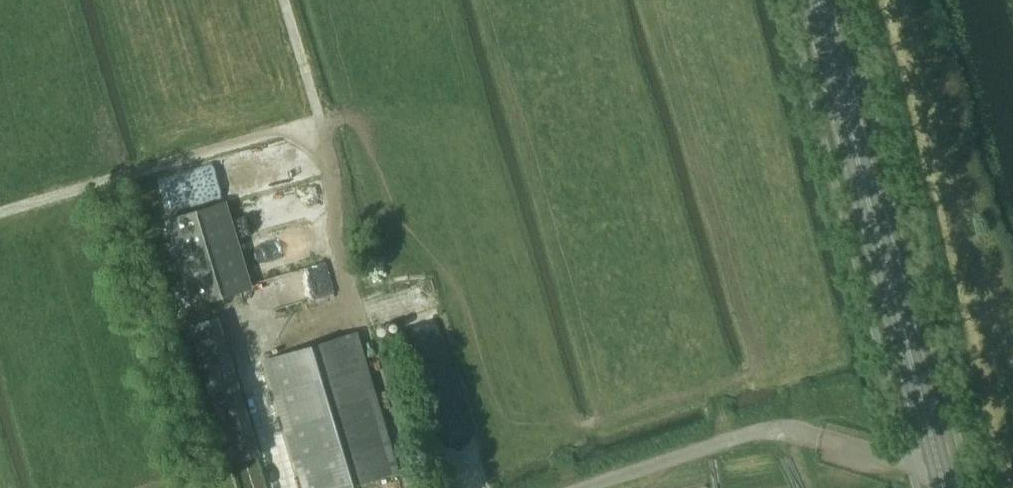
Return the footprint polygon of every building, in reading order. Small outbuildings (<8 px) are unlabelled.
[(252,289),(226,201),(165,219),(192,307),(252,289)] [(218,317),(189,326),(231,464),(259,455),(218,317)] [(398,471),(356,332),(264,360),(302,487),(341,487),(398,471)]
